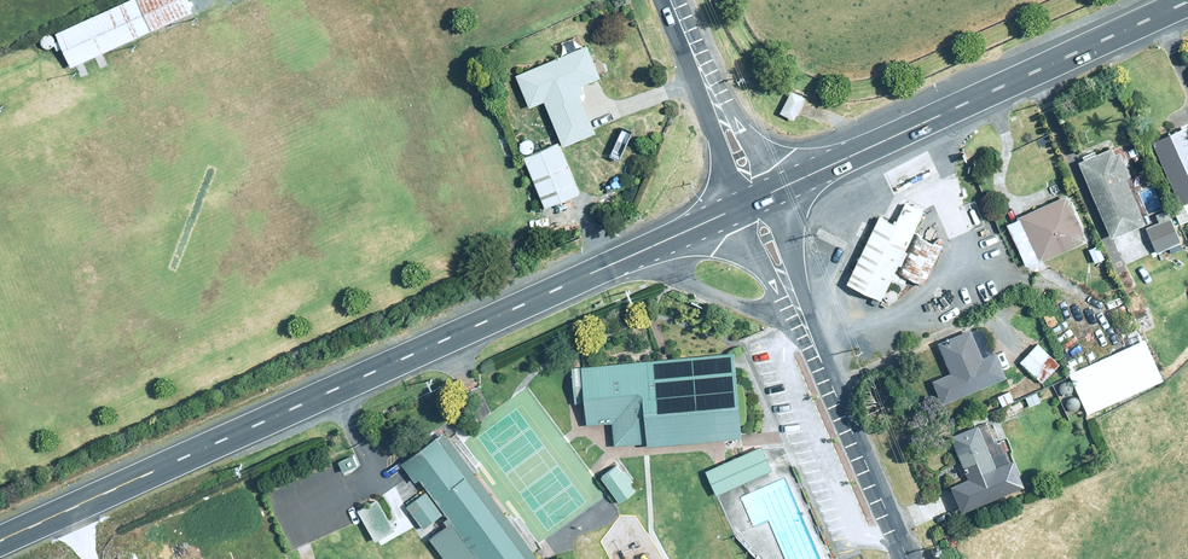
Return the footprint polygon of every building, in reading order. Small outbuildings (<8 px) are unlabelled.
[(44,14),(59,48),(168,0),(75,0),(44,14)] [(540,82),(554,119),(584,108),(568,64),(590,56),(578,24),(505,50),(519,90),(540,82)] [(545,120),(510,134),(532,185),(566,171),(545,120)] [(1144,147),(1184,228),(1187,226),(1187,126),(1144,147)] [(1115,148),(1074,164),(1104,239),(1145,223),(1115,148)] [(857,277),(890,292),(926,217),(893,201),(857,277)] [(979,333),(938,355),(950,379),(931,389),(943,411),(1003,380),(979,333)] [(1163,386),(1145,346),(1074,377),(1091,417),(1163,386)] [(738,351),(572,365),(577,425),(613,422),(615,449),(746,438),(738,351)] [(980,426),(951,436),(968,488),(997,478),(980,426)] [(449,432),(411,460),(486,558),(546,558),(449,432)] [(774,474),(762,446),(705,471),(717,499),(774,474)] [(403,540),(387,503),(362,514),(378,551),(403,540)] [(452,529),(431,546),(441,558),(475,558),(452,529)]
